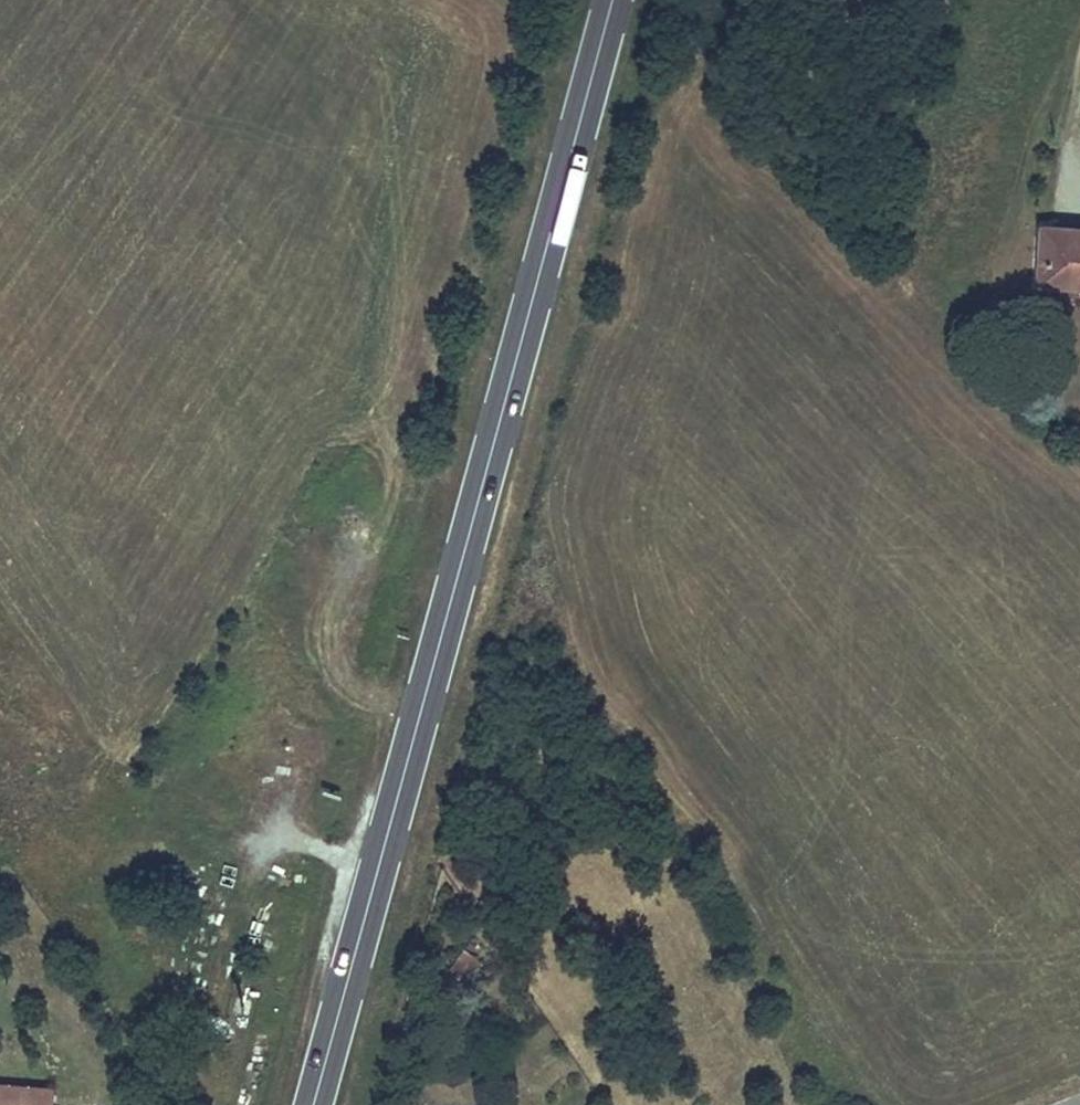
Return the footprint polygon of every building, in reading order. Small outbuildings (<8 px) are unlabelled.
[(1036,228),(1032,282),(1079,286),(1079,283),(1079,231),(1036,228)] [(465,972),(475,957),(463,948),(452,963),(465,972)] [(54,1090),(0,1085),(0,1104),(52,1104),(54,1090)] [(66,1091),(54,1090),(52,1104),(65,1104),(66,1091)]
